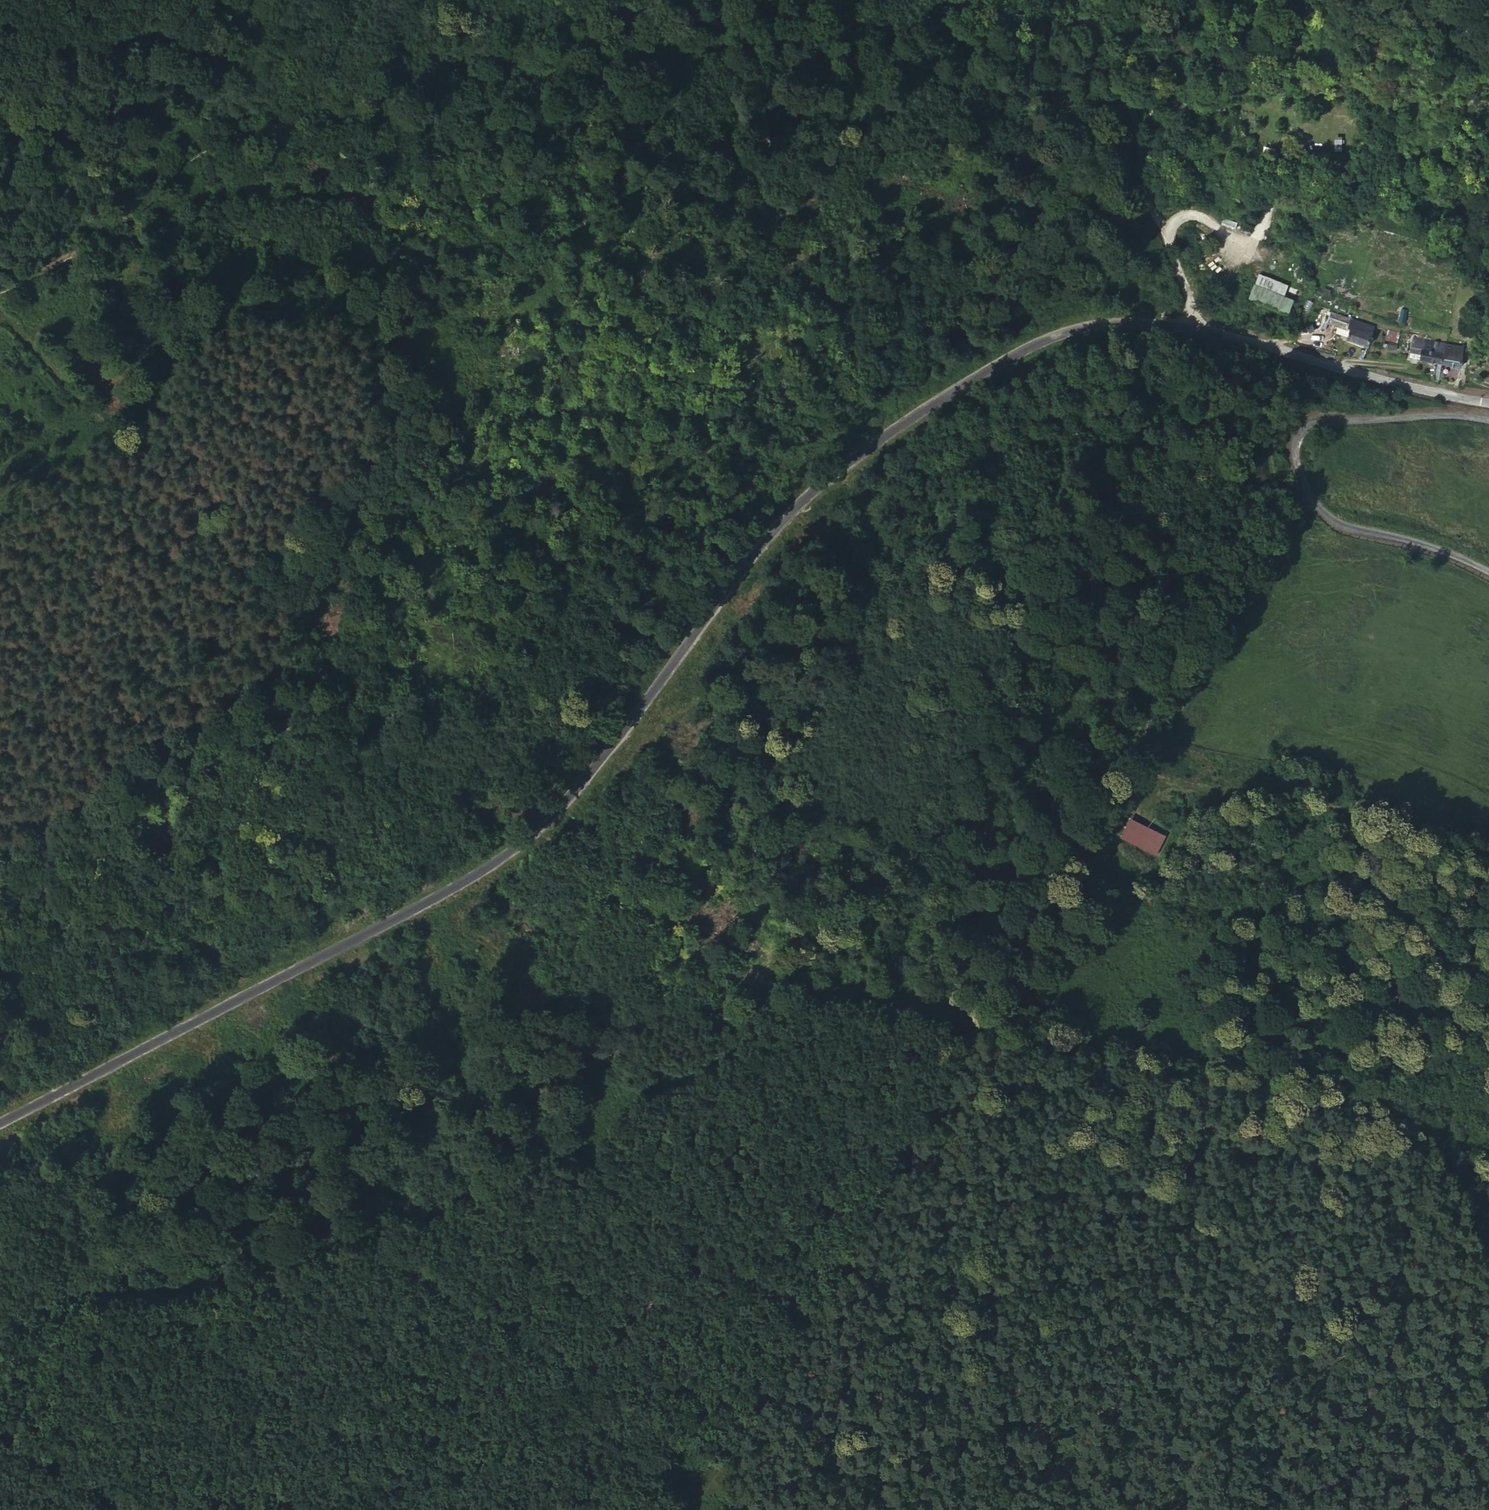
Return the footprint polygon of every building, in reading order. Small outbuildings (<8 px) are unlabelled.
[(1288,312),(1292,300),(1253,285),(1249,296),(1288,312)] [(1346,339),(1367,346),(1373,326),(1331,312),(1330,317),(1325,316),(1323,321),(1349,330),(1346,339)] [(1406,334),(1399,333),(1396,346),(1402,348),(1406,334)] [(1409,356),(1442,363),(1446,344),(1412,337),(1409,356)] [(1446,344),(1442,363),(1459,366),(1463,347),(1446,344)] [(1149,847),(1154,835),(1127,824),(1122,836),(1149,847)]
